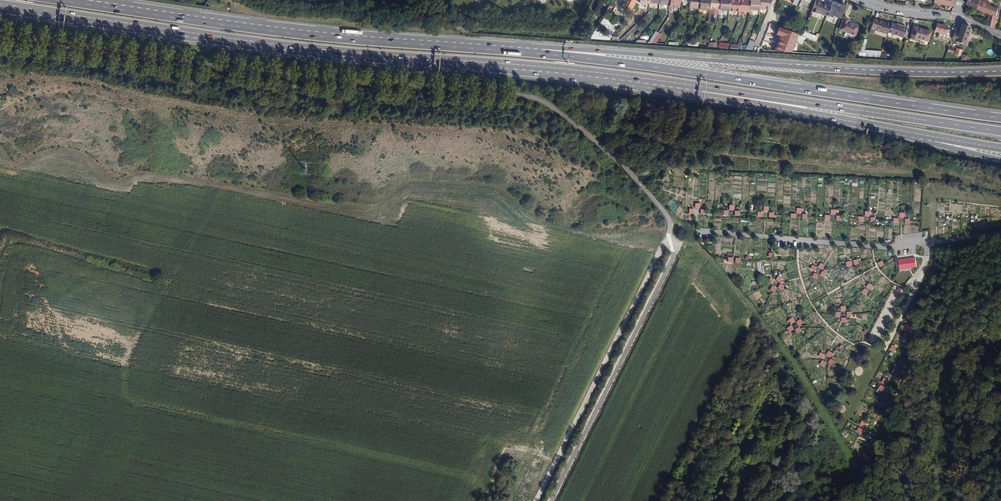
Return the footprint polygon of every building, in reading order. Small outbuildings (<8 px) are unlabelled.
[(625,10),(630,13),(636,1),(634,0),(631,0),(625,10)] [(689,7),(699,8),(700,0),(690,0),(689,3),(689,7)] [(699,9),(709,10),(709,9),(710,0),(700,0),(699,8),(699,9)] [(709,9),(720,9),(720,0),(710,0),(709,9)] [(720,9),(729,10),(730,0),(720,0),(720,9)] [(729,10),(739,11),(740,0),(730,0),(729,10)] [(739,11),(749,11),(749,10),(750,0),(740,0),(739,11)] [(749,10),(759,11),(759,9),(760,0),(750,0),(749,10)] [(769,9),(769,8),(770,0),(760,0),(759,9),(769,9)] [(978,9),(981,0),(970,0),(968,5),(971,6),(975,8),(978,9)] [(988,25),(994,29),(999,6),(991,2),(992,0),(981,0),(978,9),(983,11),(986,12),(991,14),(988,25)] [(815,1),(811,11),(817,14),(817,12),(826,15),(829,7),(826,6),(826,5),(815,1)] [(831,3),(829,7),(826,15),(831,17),(832,15),(837,17),(840,17),(844,6),(835,2),(834,5),(831,3)] [(839,30),(854,35),(858,26),(848,22),(849,19),(843,17),(839,30)] [(887,32),(890,24),(874,18),(870,29),(875,30),(887,34),(887,32)] [(604,19),(600,24),(608,30),(612,25),(604,19)] [(969,27),(957,22),(954,30),(952,38),(956,39),(956,41),(963,43),(969,27)] [(896,25),(890,23),(890,24),(887,32),(902,37),(903,37),(907,38),(909,30),(905,29),(905,28),(896,25)] [(942,24),(937,23),(934,31),(939,32),(938,36),(951,40),(952,38),(954,30),(947,28),(948,26),(945,25),(942,24)] [(790,53),(797,34),(777,27),(774,34),(779,36),(772,52),(790,53)] [(928,41),(930,32),(913,27),(909,38),(917,41),(918,38),(928,41)] [(815,42),(817,37),(804,31),(802,36),(815,42)] [(790,53),(824,53),(815,42),(797,34),(790,53)] [(915,258),(898,260),(899,271),(912,270),(912,268),(917,267),(915,258)]
